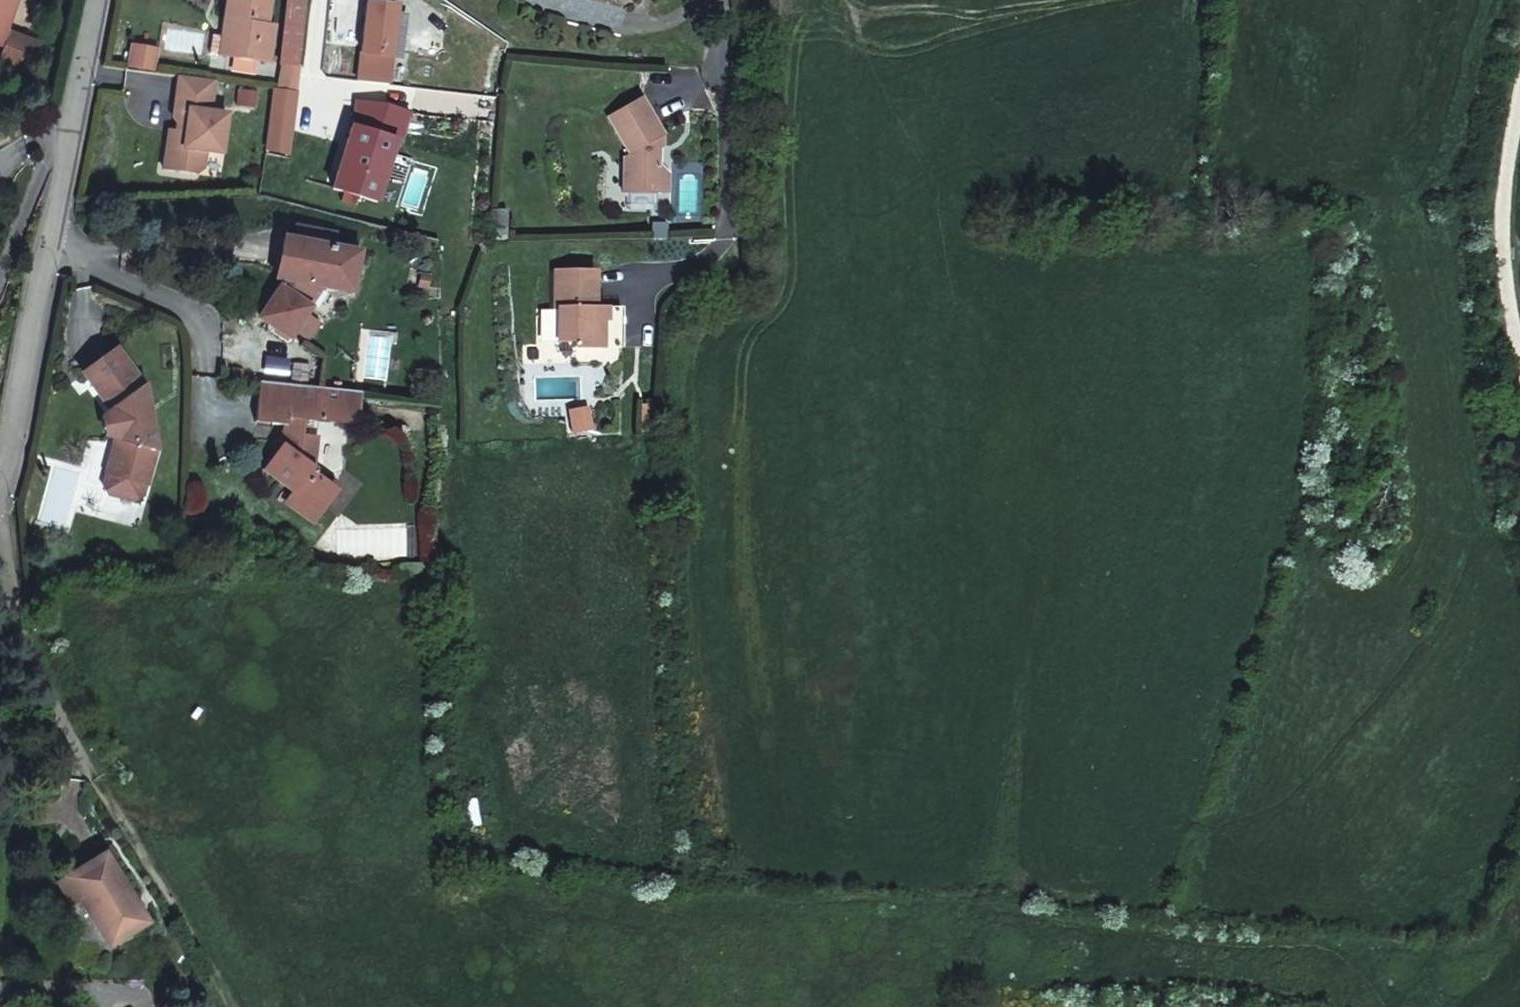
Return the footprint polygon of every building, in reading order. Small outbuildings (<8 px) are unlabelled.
[(0,13),(0,43),(7,46),(2,61),(14,66),(16,62),(22,64),(36,40),(6,28),(16,0),(15,0),(5,0),(0,13)] [(269,66),(274,30),(266,29),(270,0),(227,0),(224,24),(231,25),(226,60),(269,66)] [(384,106),(391,47),(398,48),(401,20),(393,19),(394,6),(364,3),(351,124),(331,189),(376,202),(393,141),(400,142),(409,112),(384,106)] [(231,25),(224,24),(219,59),(226,60),(231,25)] [(131,49),(128,69),(153,73),(156,52),(131,49)] [(213,83),(178,78),(172,117),(177,122),(185,123),(184,132),(176,131),(168,130),(165,159),(181,161),(179,171),(195,173),(203,167),(205,151),(219,154),(226,117),(209,115),(213,83)] [(429,135),(474,94),(458,78),(413,119),(429,135)] [(639,96),(606,115),(621,140),(627,152),(621,155),(621,192),(659,191),(659,164),(652,158),(652,150),(659,147),(653,138),(660,134),(639,96)] [(185,123),(177,122),(176,131),(184,132),(185,123)] [(181,161),(165,159),(164,169),(179,171),(181,161)] [(506,238),(507,211),(488,211),(487,238),(506,238)] [(292,243),(330,249),(332,234),(294,228),(292,243)] [(273,327),(292,297),(301,282),(349,290),(356,253),(330,249),(292,243),(282,241),(277,271),(285,275),(257,317),(273,327)] [(596,305),(596,268),(555,268),(555,307),(558,307),(558,340),(573,340),(573,346),(603,346),(602,305),(596,305)] [(273,327),(288,336),(306,306),(292,297),(273,327)] [(142,385),(115,349),(82,373),(110,412),(116,439),(106,473),(109,473),(105,487),(109,494),(134,501),(141,496),(144,484),(145,484),(155,449),(142,385)] [(360,392),(259,381),(256,419),(284,422),(284,428),(292,433),(285,445),(283,443),(264,470),(298,494),(293,501),(321,519),(337,496),(333,486),(310,470),(312,467),(309,464),(313,433),(297,431),(299,416),(358,422),(360,392)] [(293,501),(290,507),(317,525),(321,519),(293,501)] [(78,896),(100,931),(116,922),(123,934),(144,921),(102,854),(56,882),(68,902),(78,896)] [(116,922),(100,931),(107,943),(123,934),(116,922)]
